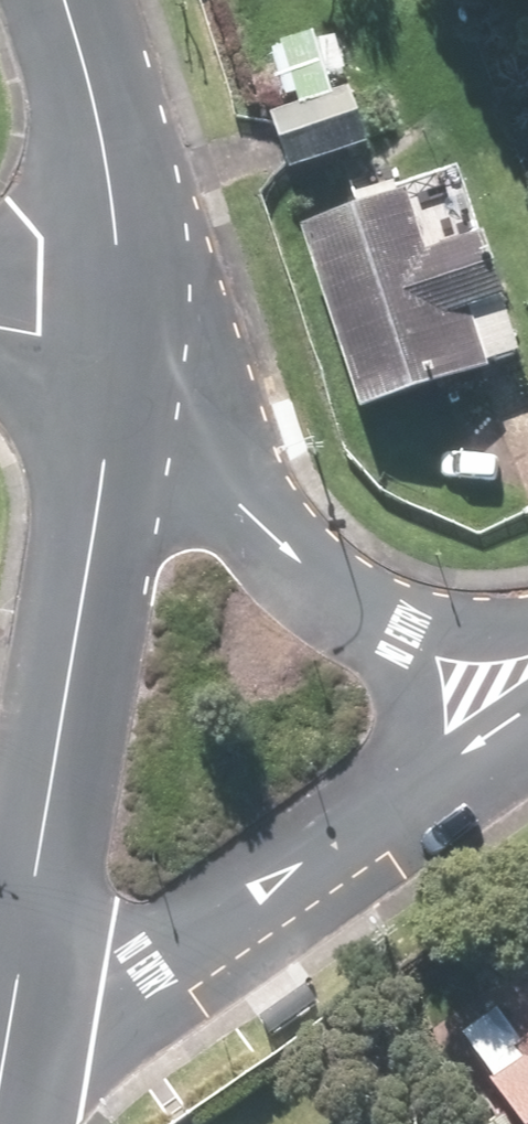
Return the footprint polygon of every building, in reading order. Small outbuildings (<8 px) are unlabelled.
[(317,224),(374,406),(527,357),(527,342),(494,235),(441,252),(421,192),(317,224)] [(527,1112),(527,1034),(492,1059),(527,1112)]
